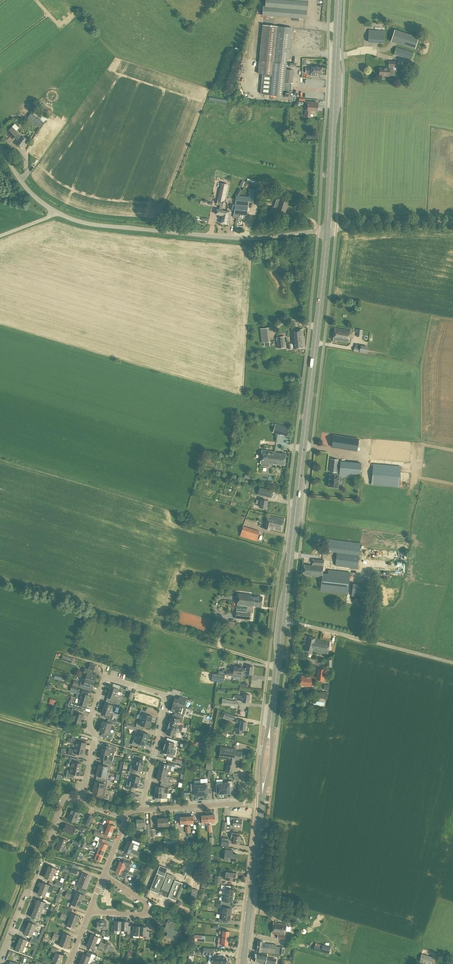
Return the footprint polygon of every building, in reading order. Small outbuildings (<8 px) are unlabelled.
[(308,0),(265,0),(265,7),(263,7),(262,15),(306,19),(306,10),(307,10),(308,0)] [(285,76),(286,68),(286,59),(289,59),(291,33),(276,32),(277,27),(262,25),(258,74),(262,74),(260,93),(263,94),(290,97),(292,77),(285,76)] [(415,49),(418,37),(394,29),(390,42),(415,49)] [(384,43),(385,31),(369,30),(368,42),(384,43)] [(411,60),(414,52),(396,47),(394,54),(411,60)] [(395,67),(395,61),(388,61),(388,66),(389,67),(389,68),(379,67),(379,75),(389,76),(389,75),(393,76),(394,70),(393,70),(393,67),(395,67)] [(322,75),(322,66),(311,66),(311,68),(306,67),(305,73),(311,73),(311,74),(322,75)] [(317,111),(318,103),(306,101),(305,110),(305,117),(310,117),(311,111),(317,111)] [(39,128),(44,122),(32,112),(27,118),(39,128)] [(12,127),(5,134),(8,137),(9,136),(12,139),(14,137),(17,140),(15,143),(23,149),(28,141),(20,135),(18,133),(12,127)] [(222,210),(227,184),(221,183),(216,205),(220,206),(219,209),(216,208),(215,214),(219,215),(218,222),(221,222),(220,223),(226,224),(226,223),(228,224),(231,212),(222,210)] [(234,207),(234,210),(233,214),(247,215),(248,201),(256,202),(257,190),(249,189),(248,197),(239,196),(238,196),(235,195),(234,204),(234,205),(234,207)] [(288,202),(280,199),(278,203),(275,202),(274,207),(277,208),(275,213),(284,216),(288,202)] [(348,342),(350,330),(335,328),(333,339),(336,340),(348,342)] [(304,347),(303,329),(291,330),(292,344),(291,344),(291,343),(287,344),(288,349),(304,347)] [(277,348),(285,347),(284,336),(276,337),(277,348)] [(367,354),(368,347),(360,345),(359,348),(354,347),(353,351),(367,354)] [(287,436),(289,428),(275,424),(273,432),(287,436)] [(356,451),(358,439),(334,435),(332,447),(356,451)] [(284,465),(285,454),(274,452),(261,450),(260,463),(264,464),(264,465),(264,466),(267,467),(268,466),(268,464),(273,465),(273,464),(284,465)] [(339,472),(337,472),(338,460),(330,460),(329,471),(332,472),(332,475),(329,475),(328,487),(337,488),(339,476),(360,478),(361,463),(340,461),(339,472)] [(399,487),(401,466),(373,464),(371,485),(399,487)] [(272,491),(259,488),(258,493),(263,494),(263,496),(270,498),(272,491)] [(266,505),(267,501),(261,500),(261,501),(256,500),(255,503),(260,504),(259,507),(265,508),(266,508),(267,505),(266,505)] [(281,531),(284,520),(268,516),(265,528),(269,530),(270,528),(281,531)] [(360,543),(325,538),(325,539),(323,539),(322,545),(325,545),(324,549),(333,550),(332,552),(336,552),(335,566),(357,569),(360,543)] [(322,573),(323,561),(312,560),(312,566),(304,565),(303,574),(311,575),(311,576),(321,577),(320,591),(347,594),(350,572),(328,569),(327,573),(322,573)] [(365,591),(365,583),(353,583),(353,591),(365,591)] [(261,607),(261,605),(262,605),(262,603),(261,603),(262,596),(251,595),(238,593),(236,605),(235,618),(249,620),(251,605),(261,607)] [(327,654),(329,642),(315,639),(315,638),(308,636),(305,651),(312,652),(312,651),(327,654)] [(226,675),(232,676),(232,677),(241,678),(242,675),(241,675),(242,672),(245,673),(245,674),(252,675),(253,666),(246,666),(246,668),(243,667),(234,666),(233,671),(226,670),(226,675)] [(85,678),(94,681),(96,675),(90,673),(91,670),(85,668),(83,674),(87,675),(85,678)] [(324,680),(325,669),(317,668),(316,680),(324,680)] [(212,673),(211,681),(224,683),(225,675),(225,674),(218,673),(217,673),(217,674),(212,673)] [(311,680),(315,681),(315,676),(308,675),(308,676),(301,676),(300,685),(305,686),(304,690),(310,691),(311,680)] [(92,688),(94,681),(85,678),(84,682),(81,681),(79,687),(85,689),(86,686),(92,688)] [(109,692),(117,694),(118,691),(121,692),(122,690),(110,686),(109,692)] [(79,698),(88,701),(91,691),(82,688),(82,690),(79,689),(76,697),(79,698)] [(111,701),(117,703),(119,704),(120,701),(118,700),(119,698),(116,697),(117,694),(109,692),(107,697),(112,698),(111,701)] [(249,703),(250,694),(243,694),(243,696),(236,695),(235,699),(242,700),(242,702),(249,703)] [(76,697),(73,696),(71,701),(69,701),(68,705),(73,707),(80,709),(81,705),(86,706),(88,701),(79,698),(76,697)] [(182,707),(185,708),(187,702),(188,699),(181,697),(180,700),(174,698),(173,704),(182,707)] [(237,707),(238,701),(231,700),(231,699),(222,698),(221,705),(234,706),(234,708),(237,708),(237,707)] [(313,707),(325,708),(326,706),(328,706),(328,699),(319,698),(319,701),(314,700),(313,707)] [(103,708),(112,711),(115,711),(117,703),(111,701),(110,704),(105,703),(103,708)] [(175,712),(174,714),(177,715),(183,717),(184,714),(180,713),(182,707),(173,704),(171,710),(175,712)] [(73,717),(82,720),(84,715),(77,713),(78,710),(72,708),(71,713),(74,714),(73,717)] [(111,714),(112,711),(103,708),(102,713),(105,714),(104,717),(112,720),(114,715),(111,714)] [(141,719),(151,722),(152,716),(146,714),(147,711),(141,710),(139,715),(142,716),(141,719)] [(223,711),(221,715),(223,716),(223,718),(231,721),(232,719),(233,720),(235,716),(223,711)] [(181,723),(183,717),(177,715),(177,718),(171,716),(169,722),(178,725),(179,722),(181,723)] [(80,726),(82,720),(73,717),(72,721),(69,720),(67,725),(73,726),(74,724),(80,726)] [(149,728),(151,722),(141,719),(140,722),(137,722),(135,727),(137,727),(142,729),(143,726),(149,728)] [(246,729),(247,726),(246,726),(246,722),(240,721),(236,719),(234,722),(240,725),(240,727),(235,727),(235,734),(242,734),(242,729),(245,730),(246,729)] [(101,726),(110,729),(112,724),(115,725),(116,722),(110,720),(109,723),(103,721),(101,726)] [(176,730),(178,725),(169,722),(168,728),(176,730)] [(109,732),(110,729),(101,726),(99,731),(106,734),(105,737),(111,740),(113,733),(109,732)] [(143,729),(142,729),(137,727),(135,732),(138,733),(137,737),(147,740),(149,734),(143,732),(143,729)] [(174,736),(176,730),(168,728),(166,733),(174,736)] [(75,747),(85,749),(86,743),(79,741),(80,738),(72,737),(70,743),(73,743),(72,746),(75,747)] [(145,745),(147,740),(137,737),(136,740),(133,739),(132,744),(138,746),(139,744),(145,745)] [(164,746),(177,750),(178,747),(176,746),(178,741),(172,739),(171,742),(166,740),(164,746)] [(109,755),(114,756),(114,753),(115,748),(104,745),(103,748),(102,748),(101,753),(109,755)] [(83,755),(85,749),(75,747),(72,746),(75,747),(75,750),(69,748),(68,755),(76,756),(76,753),(83,755)] [(175,756),(177,750),(164,746),(162,752),(168,753),(167,756),(173,758),(173,755),(175,756)] [(219,757),(229,758),(228,764),(234,765),(235,759),(241,760),(242,752),(236,751),(236,749),(220,747),(219,757)] [(114,756),(109,755),(101,753),(100,758),(106,760),(105,763),(112,764),(114,756)] [(134,763),(143,765),(144,760),(142,760),(143,755),(139,755),(139,756),(133,754),(132,760),(135,761),(134,763)] [(70,767),(80,769),(81,763),(77,762),(78,759),(70,757),(69,763),(70,764),(70,767)] [(110,769),(112,764),(105,763),(105,765),(99,764),(97,770),(107,772),(108,769),(110,769)] [(128,771),(135,773),(136,770),(142,771),(143,765),(134,763),(134,766),(130,765),(130,767),(128,767),(127,771),(128,771)] [(79,775),(80,769),(70,767),(69,770),(67,770),(66,776),(72,778),(73,774),(79,775)] [(109,772),(107,772),(97,770),(96,776),(101,776),(100,779),(107,781),(109,772)] [(135,775),(135,773),(128,771),(127,777),(131,777),(130,780),(139,782),(140,777),(135,775)] [(158,774),(157,779),(161,780),(163,781),(162,784),(170,786),(171,782),(169,782),(169,780),(166,779),(166,776),(158,774)] [(106,786),(107,781),(100,779),(99,782),(95,781),(94,787),(106,790),(107,786),(106,786)] [(138,788),(139,782),(130,780),(130,783),(127,782),(125,788),(132,789),(132,786),(138,788)] [(223,783),(224,795),(227,794),(227,793),(230,793),(230,787),(233,787),(233,780),(223,781),(223,783)] [(200,783),(201,796),(202,796),(205,796),(205,795),(208,794),(207,788),(211,788),(210,782),(200,783)] [(224,795),(223,783),(216,783),(216,782),(213,782),(214,788),(217,788),(217,794),(220,794),(220,795),(224,795)] [(201,796),(200,783),(190,784),(191,790),(194,790),(195,795),(198,795),(198,796),(201,796)] [(156,786),(155,792),(167,793),(168,788),(170,788),(170,786),(162,784),(161,787),(160,786),(156,786)] [(105,795),(106,790),(94,787),(92,793),(102,795),(105,795),(104,798),(108,799),(108,796),(105,795)] [(167,798),(167,793),(155,792),(154,797),(161,798),(161,801),(167,801),(169,801),(169,798),(167,798)] [(76,822),(79,813),(71,810),(69,815),(67,819),(76,822)] [(88,826),(93,816),(87,813),(82,823),(88,826)] [(241,827),(242,820),(239,819),(239,818),(230,817),(230,820),(233,820),(232,826),(241,827)] [(106,830),(112,832),(114,826),(111,824),(112,821),(107,819),(105,825),(107,826),(106,829),(106,830)] [(144,821),(144,819),(136,820),(137,825),(136,825),(137,829),(145,829),(146,836),(150,836),(149,824),(145,824),(145,821),(144,821)] [(73,835),(76,828),(65,824),(62,831),(73,835)] [(106,829),(102,828),(99,827),(98,829),(105,832),(104,835),(110,837),(112,832),(106,830),(106,829)] [(240,843),(241,841),(240,840),(239,840),(240,836),(239,836),(239,834),(231,833),(230,839),(234,839),(233,843),(239,843),(240,843)] [(229,846),(229,842),(227,842),(227,838),(222,837),(221,846),(229,846)] [(63,852),(67,841),(60,838),(55,849),(63,852)] [(98,841),(96,846),(99,848),(105,850),(107,844),(105,843),(106,840),(100,838),(98,841)] [(142,842),(136,839),(133,838),(132,842),(128,840),(126,846),(132,849),(132,848),(133,846),(138,848),(139,845),(141,846),(142,842)] [(99,848),(96,846),(90,844),(89,846),(94,848),(94,849),(96,849),(95,852),(94,853),(102,856),(105,850),(99,848)] [(140,852),(132,848),(132,849),(126,846),(124,851),(129,854),(130,852),(138,856),(140,852)] [(94,853),(95,852),(90,850),(89,853),(95,856),(94,859),(100,861),(102,856),(94,853)] [(237,861),(238,855),(231,854),(232,850),(225,850),(224,859),(237,861)] [(120,861),(117,866),(127,870),(129,871),(132,862),(123,859),(121,862),(120,861)] [(46,871),(54,874),(56,868),(49,865),(46,871)] [(167,874),(165,873),(167,868),(160,865),(157,873),(150,890),(158,893),(158,892),(165,895),(164,896),(168,897),(175,900),(182,883),(175,880),(176,877),(174,876),(167,873),(167,874)] [(78,867),(72,866),(72,867),(71,867),(69,872),(76,874),(77,874),(78,872),(77,872),(78,867)] [(127,870),(117,866),(115,872),(121,874),(120,876),(125,878),(127,873),(133,876),(134,874),(133,873),(127,870)] [(51,880),(54,874),(46,871),(44,877),(51,880)] [(235,880),(236,873),(226,872),(225,879),(235,880)] [(86,889),(88,884),(87,883),(90,876),(83,873),(78,886),(86,889)] [(40,888),(47,891),(49,885),(42,882),(40,888)] [(221,885),(221,888),(222,888),(222,891),(225,891),(224,894),(233,896),(234,889),(225,888),(225,885),(223,885),(221,885)] [(45,897),(47,891),(40,888),(37,894),(45,897)] [(74,898),(81,901),(84,894),(76,892),(74,898)] [(218,900),(218,903),(221,904),(229,905),(229,902),(232,902),(233,896),(224,894),(224,901),(218,900)] [(79,907),(81,901),(74,898),(71,904),(79,907)] [(35,905),(43,908),(45,902),(38,899),(35,905)] [(221,904),(220,907),(223,907),(222,913),(231,914),(232,908),(228,908),(229,905),(221,904)] [(40,914),(43,908),(35,905),(33,911),(40,914)] [(38,920),(40,914),(33,911),(31,917),(38,920)] [(69,919),(76,922),(79,915),(72,913),(69,919)] [(74,928),(76,922),(69,919),(67,925),(74,928)] [(106,929),(106,920),(102,920),(102,922),(97,922),(97,928),(106,929)] [(176,940),(179,932),(173,929),(176,923),(168,920),(163,931),(167,932),(166,936),(176,940)] [(26,927),(34,930),(36,924),(29,921),(26,927)] [(120,930),(121,921),(115,921),(114,925),(112,925),(111,932),(116,933),(116,929),(120,930)] [(130,930),(131,926),(128,926),(128,922),(121,921),(120,930),(125,930),(125,933),(130,933),(130,930)] [(278,923),(273,922),(272,933),(278,934),(277,938),(285,939),(286,935),(284,935),(286,924),(282,923),(281,924),(278,924),(278,923)] [(139,935),(140,926),(133,926),(133,930),(130,930),(130,933),(130,937),(133,938),(133,935),(139,935)] [(140,926),(139,935),(146,935),(146,938),(149,939),(149,931),(146,931),(146,927),(140,926)] [(31,936),(34,930),(26,927),(24,933),(31,936)] [(222,938),(228,938),(229,931),(223,930),(219,930),(218,934),(222,934),(222,938)] [(61,939),(68,941),(71,935),(64,932),(61,939)] [(89,940),(96,943),(98,937),(91,934),(89,940)] [(17,943),(25,946),(27,940),(20,937),(17,943)] [(66,948),(68,941),(61,939),(59,945),(66,948)] [(93,949),(96,943),(89,940),(86,946),(93,949)] [(283,955),(284,947),(275,946),(275,944),(262,943),(262,941),(258,940),(256,951),(274,953),(279,954),(283,955)] [(105,943),(100,941),(98,947),(103,949),(108,951),(111,945),(105,943)] [(22,952),(25,946),(17,943),(15,949),(22,952)] [(60,963),(63,955),(56,952),(58,949),(52,946),(50,952),(55,954),(53,960),(60,963)] [(226,958),(213,956),(214,948),(203,947),(203,954),(212,955),(212,956),(211,963),(220,963),(226,963),(226,958)] [(80,960),(88,962),(90,956),(83,953),(80,960)] [(272,958),(266,958),(267,954),(256,953),(255,962),(266,963),(265,963),(272,963),(272,958)] [(433,957),(421,953),(419,962),(427,963),(431,963),(433,957)]
